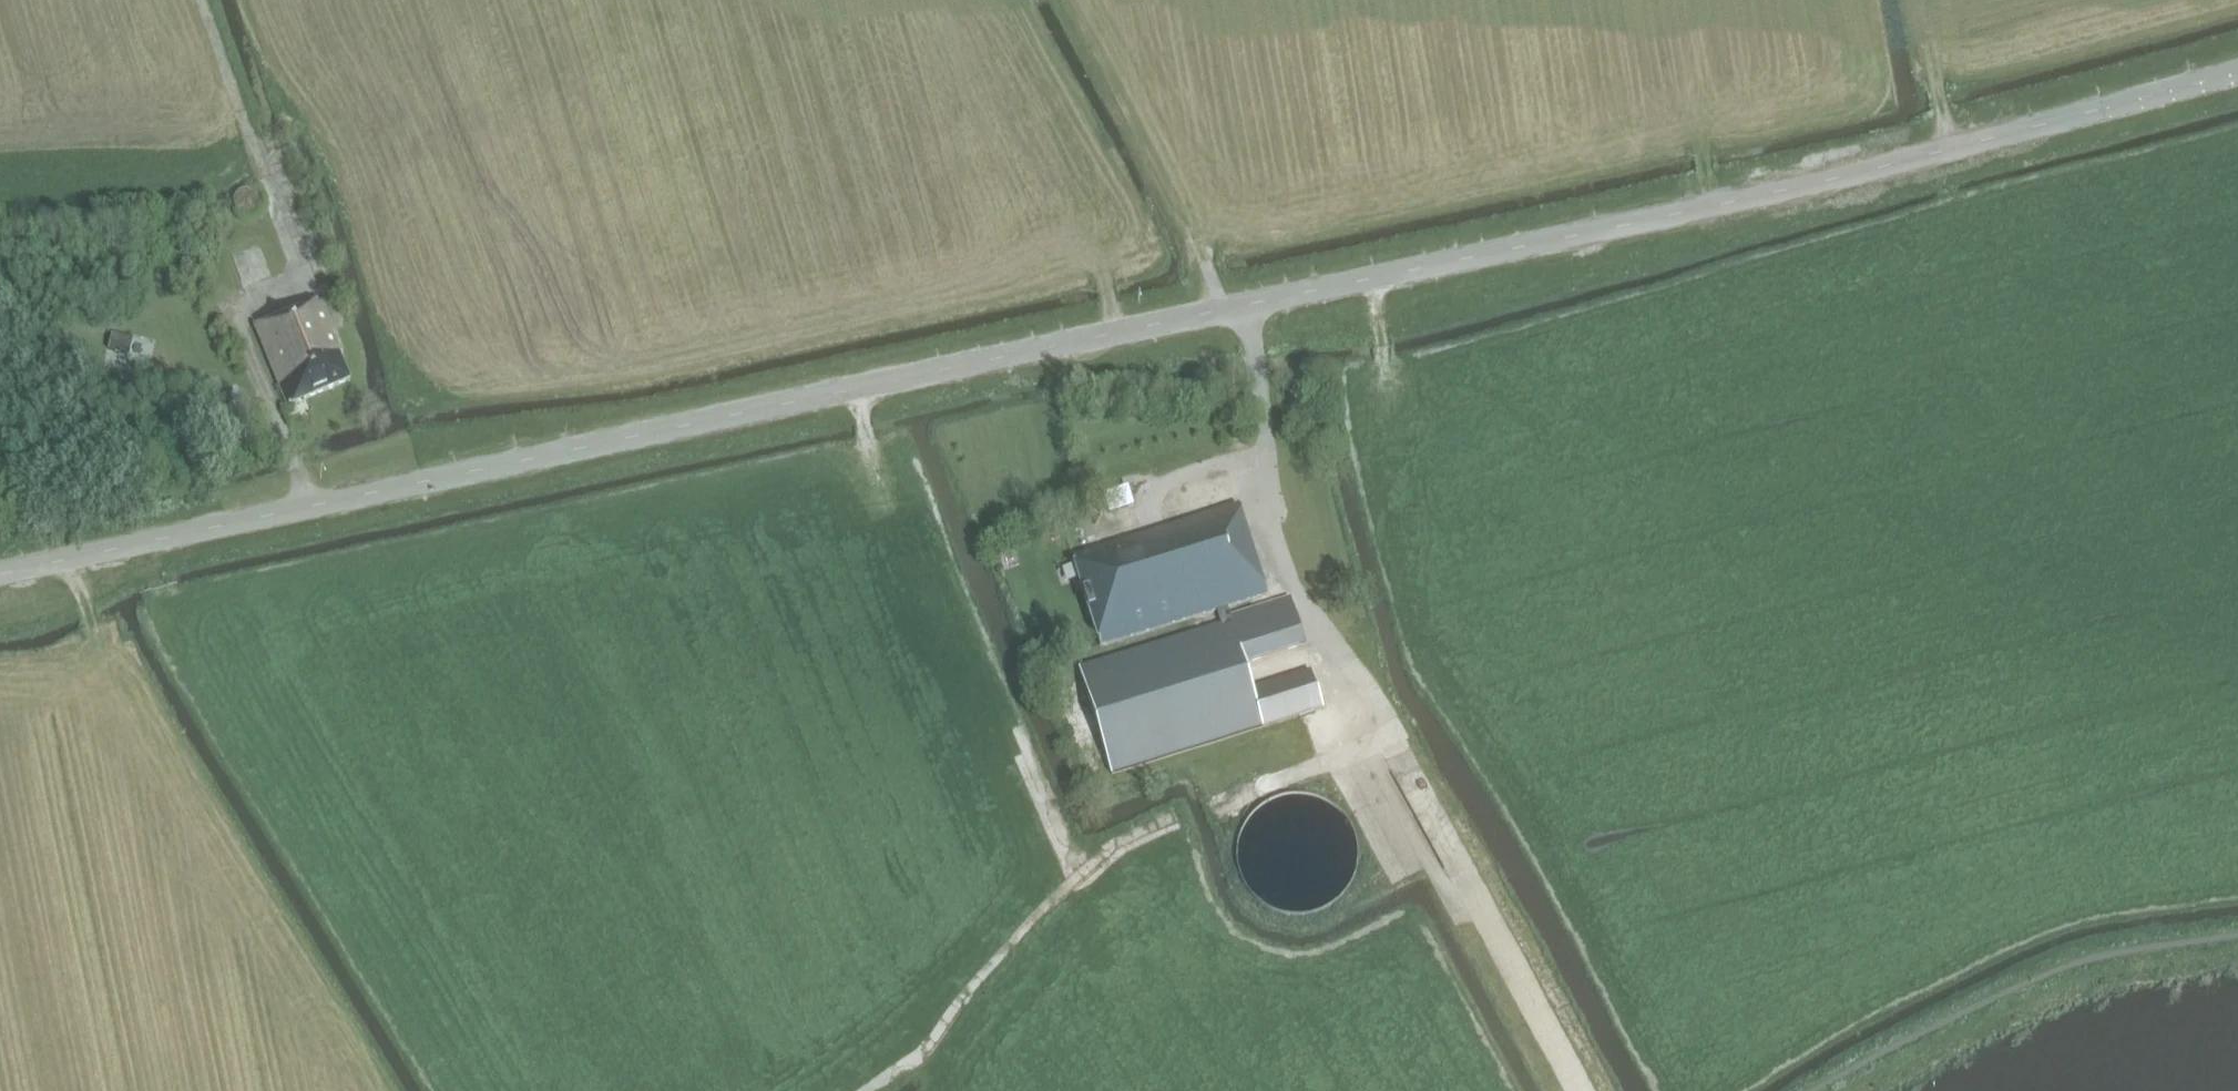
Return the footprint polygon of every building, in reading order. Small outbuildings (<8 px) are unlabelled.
[(342,354),(321,300),(301,308),(299,305),(253,323),(285,404),(289,403),(290,404),(350,381),(340,354),(342,354)] [(107,351),(130,356),(134,339),(112,333),(107,351)] [(1189,515),(1237,499),(1228,470),(1179,486),(1189,515)] [(1105,491),(1110,510),(1135,504),(1130,485),(1105,491)] [(1268,593),(1240,502),(1121,539),(1122,543),(1096,551),(1095,548),(1070,555),(1098,645),(1215,609),(1219,624),(1078,667),(1111,774),(1322,709),(1310,670),(1253,687),(1246,664),(1305,646),(1290,596),(1229,615),(1226,606),(1268,593)] [(1364,871),(1365,857),(1364,843),(1360,830),(1353,819),(1344,808),(1338,803),(1330,798),(1320,794),(1309,791),(1296,790),(1283,792),(1272,796),(1259,803),(1250,812),(1242,821),(1236,832),(1233,843),(1232,850),(1232,859),(1233,871),(1238,886),(1245,898),(1254,907),(1265,915),(1277,921),(1289,924),(1302,924),(1317,922),(1329,917),(1340,910),(1348,902),(1357,890),(1361,881),(1364,871)]
